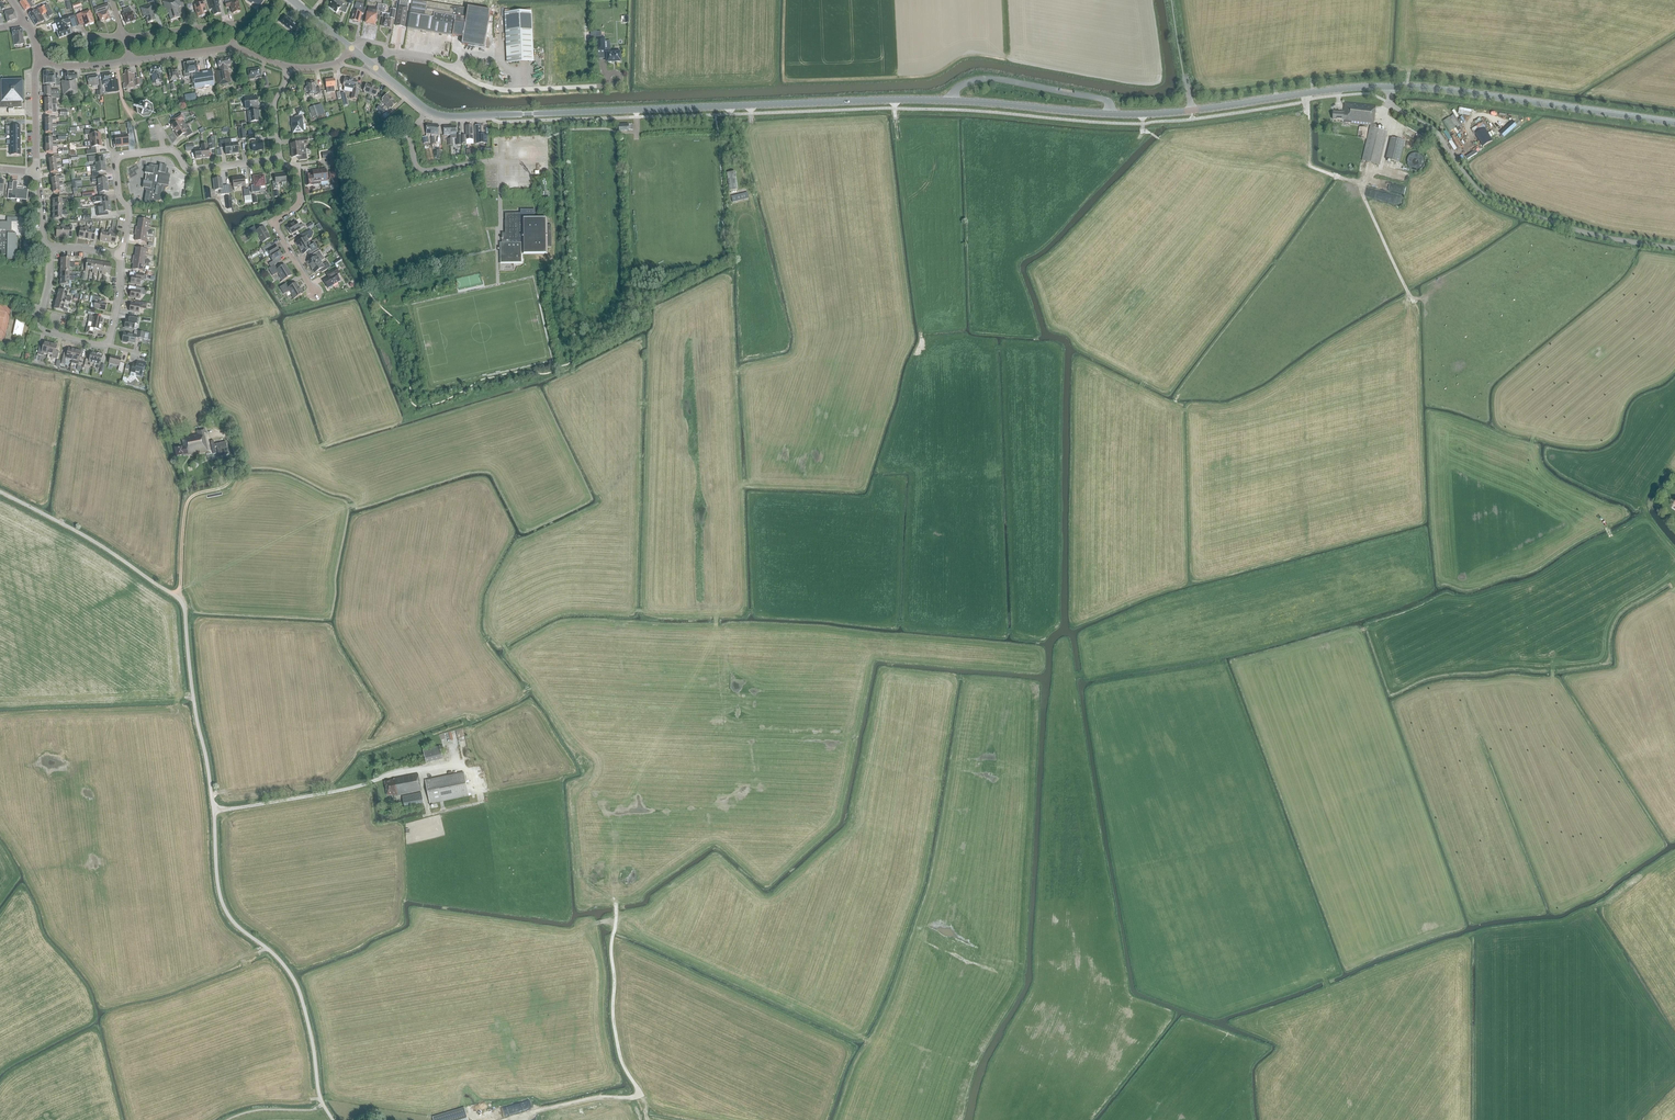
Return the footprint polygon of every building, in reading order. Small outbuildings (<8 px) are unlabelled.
[(31,2),(34,0),(23,0),(20,2),(25,11),(30,7),(31,8),(33,6),(31,2)] [(167,1),(163,2),(167,14),(169,14),(171,20),(179,18),(176,8),(180,7),(178,0),(167,0),(167,1)] [(218,0),(208,0),(211,10),(212,9),(214,16),(221,13),(219,7),(218,3),(219,3),(218,0)] [(226,7),(230,6),(232,13),(237,12),(237,13),(239,12),(239,11),(240,11),(237,0),(234,0),(229,2),(228,0),(224,0),(226,7)] [(348,8),(341,5),(339,3),(340,1),(339,0),(330,0),(333,2),(329,7),(336,13),(338,11),(346,13),(348,8)] [(399,5),(396,26),(405,28),(409,0),(400,0),(399,5)] [(433,33),(438,4),(414,0),(412,0),(407,29),(433,33)] [(200,17),(201,17),(204,16),(205,16),(204,12),(206,11),(203,1),(194,4),(195,8),(196,13),(197,13),(198,17),(200,16),(200,17)] [(107,10),(110,10),(108,4),(94,9),(96,14),(97,14),(98,17),(99,17),(101,22),(105,20),(105,21),(110,20),(107,10)] [(147,23),(155,20),(153,12),(154,11),(152,4),(141,8),(144,17),(145,17),(147,23)] [(369,8),(369,10),(366,24),(375,25),(377,11),(380,11),(381,4),(377,4),(377,9),(369,8)] [(472,9),(438,4),(433,33),(474,39),(479,13),(472,12),(472,9)] [(49,17),(54,14),(52,11),(48,5),(46,6),(45,5),(44,6),(43,5),(29,14),(35,26),(45,20),(42,15),(46,13),(49,17)] [(390,14),(385,13),(387,5),(382,5),(381,12),(382,13),(382,17),(383,17),(382,26),(389,28),(391,18),(394,19),(396,10),(391,9),(390,14)] [(131,22),(135,21),(133,12),(131,12),(129,7),(123,9),(124,13),(123,14),(124,17),(126,23),(131,22)] [(364,14),(366,8),(362,7),(362,9),(355,7),(354,11),(352,16),(353,16),(352,21),(359,23),(361,14),(364,14)] [(15,20),(16,18),(14,11),(13,9),(5,11),(7,22),(11,21),(15,20)] [(85,26),(94,23),(90,11),(76,15),(80,25),(84,24),(85,26)] [(531,11),(504,13),(507,63),(534,62),(531,11)] [(74,14),(55,21),(58,31),(56,31),(59,38),(71,34),(69,27),(67,28),(66,24),(71,22),(70,19),(76,18),(74,14)] [(295,33),(299,28),(293,23),(294,23),(285,15),(280,22),(288,29),(289,28),(295,33)] [(15,45),(24,44),(22,34),(22,29),(21,28),(12,29),(14,45),(15,45)] [(604,38),(596,38),(597,51),(598,51),(602,50),(602,51),(602,50),(604,50),(604,38)] [(620,62),(620,56),(620,51),(615,51),(615,53),(607,53),(607,62),(612,62),(615,62),(620,62)] [(231,83),(228,68),(227,66),(230,65),(229,58),(217,60),(218,67),(219,67),(219,70),(214,71),(217,85),(231,83)] [(211,71),(198,73),(196,62),(184,64),(185,72),(184,72),(184,77),(192,75),(194,89),(214,86),(211,71)] [(162,73),(161,66),(148,68),(150,75),(151,75),(152,82),(153,84),(162,82),(161,74),(162,74),(162,73)] [(249,80),(261,78),(260,68),(248,70),(249,80)] [(176,82),(176,80),(178,80),(177,70),(168,71),(169,76),(170,81),(173,81),(173,82),(176,82)] [(140,86),(139,80),(139,79),(135,79),(134,73),(130,74),(130,71),(124,72),(125,74),(122,75),(124,84),(123,85),(123,89),(136,87),(136,86),(140,86)] [(44,96),(48,96),(59,95),(59,90),(50,90),(50,84),(55,84),(55,86),(60,86),(59,78),(55,79),(54,74),(49,74),(49,72),(43,72),(43,81),(44,96)] [(119,91),(117,79),(112,79),(111,73),(102,75),(104,85),(106,85),(107,93),(119,91)] [(77,80),(76,74),(69,74),(64,74),(65,81),(61,81),(63,95),(78,93),(76,80),(77,80)] [(99,85),(99,90),(100,90),(100,95),(103,95),(101,81),(98,81),(97,75),(87,77),(88,85),(92,85),(92,86),(99,85)] [(356,100),(359,89),(360,89),(361,85),(357,84),(357,81),(345,78),(343,86),(344,86),(344,87),(353,89),(351,98),(356,100)] [(333,87),(335,86),(334,79),(325,80),(326,88),(327,93),(334,92),(333,87)] [(1,80),(1,82),(0,82),(0,108),(8,108),(8,109),(13,109),(13,108),(21,108),(21,102),(23,102),(23,80),(1,80)] [(317,95),(321,94),(320,88),(316,88),(315,82),(313,82),(309,82),(309,83),(307,83),(307,87),(305,87),(306,92),(308,92),(308,95),(317,94),(317,95)] [(369,95),(372,86),(366,84),(364,91),(365,92),(364,93),(369,95)] [(378,89),(372,86),(369,95),(374,97),(374,95),(376,96),(378,89)] [(195,93),(184,95),(185,101),(196,99),(195,93)] [(381,101),(385,105),(392,99),(387,94),(382,100),(381,101)] [(59,95),(48,96),(48,99),(45,99),(45,106),(52,106),(52,105),(56,105),(56,99),(59,99),(59,95)] [(246,111),(248,111),(247,108),(258,107),(256,97),(249,97),(250,99),(244,99),(246,111)] [(396,104),(392,99),(385,105),(389,109),(390,108),(391,109),(396,104)] [(1378,126),(1374,125),(1376,106),(1344,103),(1343,113),(1333,112),(1333,120),(1345,120),(1345,123),(1369,125),(1362,161),(1380,165),(1387,131),(1377,129),(1378,126)] [(150,111),(149,106),(146,104),(142,105),(140,108),(140,113),(143,115),(148,114),(150,111)] [(322,114),(319,104),(311,107),(314,117),(322,114)] [(56,111),(56,105),(52,105),(52,106),(45,106),(45,113),(55,113),(56,111)] [(259,121),(258,107),(247,108),(248,111),(249,122),(259,121)] [(292,133),(304,132),(302,115),(304,114),(302,108),(296,110),(298,115),(296,116),(296,118),(291,118),(292,133)] [(171,126),(174,131),(186,125),(183,121),(184,120),(181,114),(171,119),(174,124),(171,126)] [(1461,125),(1454,115),(1449,118),(1449,117),(1442,121),(1450,132),(1461,125)] [(52,126),(52,125),(52,120),(57,120),(57,117),(52,118),(45,119),(45,126),(52,126)] [(1483,146),(1492,141),(1485,128),(1486,127),(1480,117),(1472,122),(1478,132),(1475,134),(1483,146)] [(1513,122),(1500,134),(1504,138),(1517,126),(1513,122)] [(57,124),(52,125),(52,126),(45,126),(45,133),(52,133),(52,127),(57,127),(57,124)] [(10,125),(10,135),(20,135),(20,125),(10,125)] [(186,137),(193,133),(189,128),(188,129),(186,125),(174,131),(178,137),(184,134),(186,137)] [(475,126),(476,144),(488,144),(487,135),(484,135),(483,125),(481,126),(481,125),(475,126)] [(456,126),(450,126),(450,136),(450,138),(456,138),(456,145),(461,145),(461,135),(456,135),(456,126)] [(467,140),(473,140),(473,135),(473,126),(466,126),(466,135),(462,136),(463,143),(467,143),(467,140)] [(1366,139),(1369,128),(1359,126),(1357,136),(1366,139)] [(89,135),(90,141),(101,140),(100,133),(93,134),(92,129),(84,130),(85,135),(89,135)] [(245,130),(238,131),(239,139),(246,138),(245,130)] [(122,146),(121,135),(115,135),(114,132),(111,133),(112,139),(115,139),(116,147),(122,146)] [(10,135),(10,145),(20,145),(20,135),(10,135)] [(45,138),(46,145),(52,145),(52,144),(52,141),(56,141),(56,140),(65,140),(65,137),(68,137),(68,135),(58,135),(58,138),(45,138)] [(297,143),(290,144),(291,151),(304,149),(304,145),(308,145),(307,138),(297,139),(297,143)] [(1399,162),(1404,141),(1391,138),(1385,159),(1399,162)] [(219,140),(220,148),(225,147),(226,155),(232,154),(231,143),(230,139),(219,140)] [(102,146),(101,140),(90,141),(91,150),(96,149),(96,147),(102,146)] [(253,151),(258,150),(263,149),(262,141),(251,142),(252,151),(253,150),(253,151)] [(52,145),(46,145),(46,153),(53,152),(52,147),(57,147),(57,144),(52,144),(52,145)] [(209,157),(208,148),(207,144),(201,144),(201,148),(202,158),(209,157)] [(10,145),(10,155),(20,155),(20,145),(10,145)] [(1466,156),(1477,151),(1475,147),(1465,152),(1466,156)] [(299,156),(299,160),(307,160),(306,149),(304,149),(291,151),(292,157),(299,156)] [(104,158),(97,159),(97,156),(88,157),(89,163),(95,162),(95,166),(105,165),(104,158)] [(56,165),(56,164),(56,160),(60,159),(60,157),(55,157),(55,158),(49,159),(50,166),(56,165)] [(61,163),(56,164),(56,165),(50,166),(50,173),(52,173),(57,172),(57,167),(61,166),(61,163)] [(144,181),(143,181),(142,188),(145,188),(145,189),(146,191),(144,202),(150,203),(150,202),(153,202),(154,201),(159,202),(160,200),(162,193),(163,193),(165,192),(165,188),(166,188),(168,187),(168,186),(170,175),(169,174),(168,174),(168,170),(167,168),(166,168),(166,165),(160,164),(159,166),(150,165),(149,166),(148,167),(146,167),(145,173),(146,174),(144,181)] [(106,171),(105,165),(95,166),(96,170),(92,171),(92,176),(99,176),(99,172),(106,171)] [(139,166),(129,168),(131,176),(137,175),(136,169),(139,168),(139,166)] [(1406,181),(1408,172),(1392,168),(1390,177),(1406,181)] [(319,170),(320,182),(327,181),(326,169),(319,170)] [(311,183),(320,182),(319,170),(312,171),(313,176),(310,176),(310,174),(305,175),(306,186),(311,185),(311,183)] [(729,191),(730,191),(737,189),(735,172),(727,173),(729,187),(729,191)] [(278,189),(277,183),(286,182),(285,174),(274,175),(275,181),(272,182),(273,190),(278,189)] [(260,187),(265,186),(264,175),(253,176),(254,185),(251,185),(252,193),(260,192),(260,187)] [(58,179),(63,179),(62,176),(58,177),(58,178),(51,178),(52,186),(59,185),(59,184),(58,179)] [(98,186),(108,185),(107,178),(99,179),(99,176),(92,176),(91,177),(92,183),(97,182),(98,186)] [(233,188),(242,186),(244,202),(249,201),(249,203),(252,202),(250,189),(246,189),(244,176),(232,178),(233,188)] [(222,186),(221,178),(213,179),(214,191),(220,190),(220,193),(227,192),(226,185),(222,186)] [(27,200),(28,188),(24,187),(23,189),(17,188),(17,182),(13,181),(13,183),(9,182),(7,199),(11,199),(11,198),(27,200)] [(63,183),(59,184),(59,185),(52,186),(53,193),(60,192),(59,186),(64,186),(63,183)] [(731,196),(732,202),(749,199),(747,192),(731,196)] [(106,195),(99,196),(92,197),(92,203),(100,203),(100,206),(110,205),(109,198),(107,199),(106,195)] [(111,211),(110,205),(100,206),(101,210),(97,211),(97,216),(104,215),(103,212),(111,211)] [(520,210),(520,213),(505,213),(505,221),(505,233),(502,233),(502,242),(500,242),(501,263),(521,263),(521,255),(522,255),(522,254),(547,254),(547,248),(551,247),(551,225),(547,225),(547,219),(535,219),(535,209),(520,210)] [(7,255),(6,259),(17,259),(17,255),(16,255),(16,251),(17,251),(17,246),(16,246),(16,242),(17,242),(17,238),(16,238),(16,234),(11,233),(11,222),(18,222),(18,217),(7,217),(7,222),(0,222),(0,255),(7,255)] [(291,234),(304,226),(302,224),(299,226),(296,221),(287,227),(291,234)] [(262,242),(270,238),(266,232),(267,231),(264,226),(256,231),(254,227),(247,231),(251,237),(257,234),(262,242)] [(79,237),(85,238),(87,227),(84,227),(84,228),(80,228),(79,237)] [(300,248),(309,243),(308,240),(311,238),(313,233),(311,230),(299,237),(301,240),(295,243),(297,246),(298,246),(300,248)] [(270,256),(278,250),(275,244),(272,246),(270,243),(262,248),(264,252),(267,251),(270,256)] [(310,254),(318,249),(315,243),(311,245),(309,243),(300,248),(301,251),(301,252),(302,254),(308,251),(310,254)] [(282,256),(278,250),(270,256),(273,261),(269,264),(271,267),(281,261),(279,258),(282,256)] [(323,257),(322,256),(319,251),(311,256),(312,258),(307,262),(309,265),(309,264),(311,267),(321,261),(325,259),(323,257)] [(323,265),(321,261),(311,267),(313,270),(312,270),(314,273),(319,270),(321,273),(331,267),(328,262),(323,265)] [(111,264),(105,263),(103,274),(105,274),(106,273),(110,274),(111,264)] [(283,281),(292,275),(289,270),(288,270),(285,265),(277,269),(275,265),(268,269),(273,276),(278,273),(283,281)] [(336,268),(326,273),(328,277),(323,280),(328,288),(329,287),(330,288),(331,288),(332,287),(332,286),(340,281),(336,275),(339,273),(336,268)] [(143,280),(144,274),(136,273),(136,276),(132,276),(130,283),(140,284),(141,280),(143,280)] [(289,291),(294,299),(299,295),(299,296),(300,295),(303,293),(300,288),(299,289),(296,283),(288,288),(286,284),(280,287),(284,294),(289,291)] [(143,294),(144,288),(136,287),(135,290),(131,290),(130,297),(139,298),(140,294),(143,294)] [(59,290),(57,296),(71,299),(71,297),(66,296),(67,292),(59,290)] [(70,302),(71,299),(57,296),(56,302),(64,304),(65,300),(70,302)] [(93,296),(92,300),(92,302),(95,303),(94,308),(105,311),(107,303),(100,302),(100,297),(93,296)] [(140,308),(142,308),(147,305),(147,303),(143,302),(135,301),(134,304),(130,303),(129,310),(139,312),(140,308)] [(63,308),(64,304),(56,302),(54,309),(67,312),(68,310),(63,308)] [(90,316),(89,322),(102,325),(104,319),(90,316)] [(128,316),(127,321),(126,320),(125,327),(134,329),(135,324),(137,324),(138,321),(139,321),(139,318),(128,316)] [(18,319),(15,334),(24,337),(27,321),(18,319)] [(101,331),(102,325),(89,322),(86,333),(95,335),(96,330),(101,331)] [(127,343),(128,342),(135,343),(136,337),(144,339),(147,340),(148,333),(135,331),(134,334),(124,333),(122,341),(123,341),(123,342),(127,343)] [(44,353),(48,354),(51,343),(44,342),(43,349),(39,348),(38,354),(44,356),(44,353)] [(57,345),(51,343),(48,354),(52,355),(51,358),(57,359),(58,352),(56,352),(57,345)] [(66,359),(73,360),(75,349),(69,348),(67,355),(64,354),(61,364),(65,364),(66,359)] [(82,351),(75,349),(73,360),(75,361),(75,363),(76,365),(78,365),(77,366),(81,367),(83,359),(80,358),(82,351)] [(91,352),(89,360),(86,359),(85,365),(90,366),(91,363),(95,364),(97,354),(91,352)] [(103,355),(97,354),(95,364),(98,365),(97,368),(100,369),(103,355)] [(111,356),(109,363),(120,366),(119,371),(122,372),(124,364),(121,363),(122,359),(111,356)] [(133,364),(131,372),(130,376),(134,377),(135,373),(137,374),(137,375),(141,376),(143,371),(144,372),(147,363),(137,361),(137,365),(133,364)] [(203,433),(205,433),(204,428),(196,429),(197,434),(181,437),(183,446),(174,448),(176,456),(183,455),(183,456),(207,451),(203,433)] [(210,437),(207,437),(210,450),(213,450),(211,443),(213,442),(216,453),(225,451),(222,438),(211,440),(210,437)] [(426,763),(443,759),(439,746),(423,750),(426,763)] [(464,772),(425,780),(430,804),(469,796),(464,772)] [(392,796),(421,791),(418,774),(394,778),(394,780),(385,782),(387,795),(391,794),(392,796)] [(421,792),(402,796),(404,807),(423,804),(421,792)] [(464,1107),(432,1117),(433,1119),(468,1119),(464,1107)]
